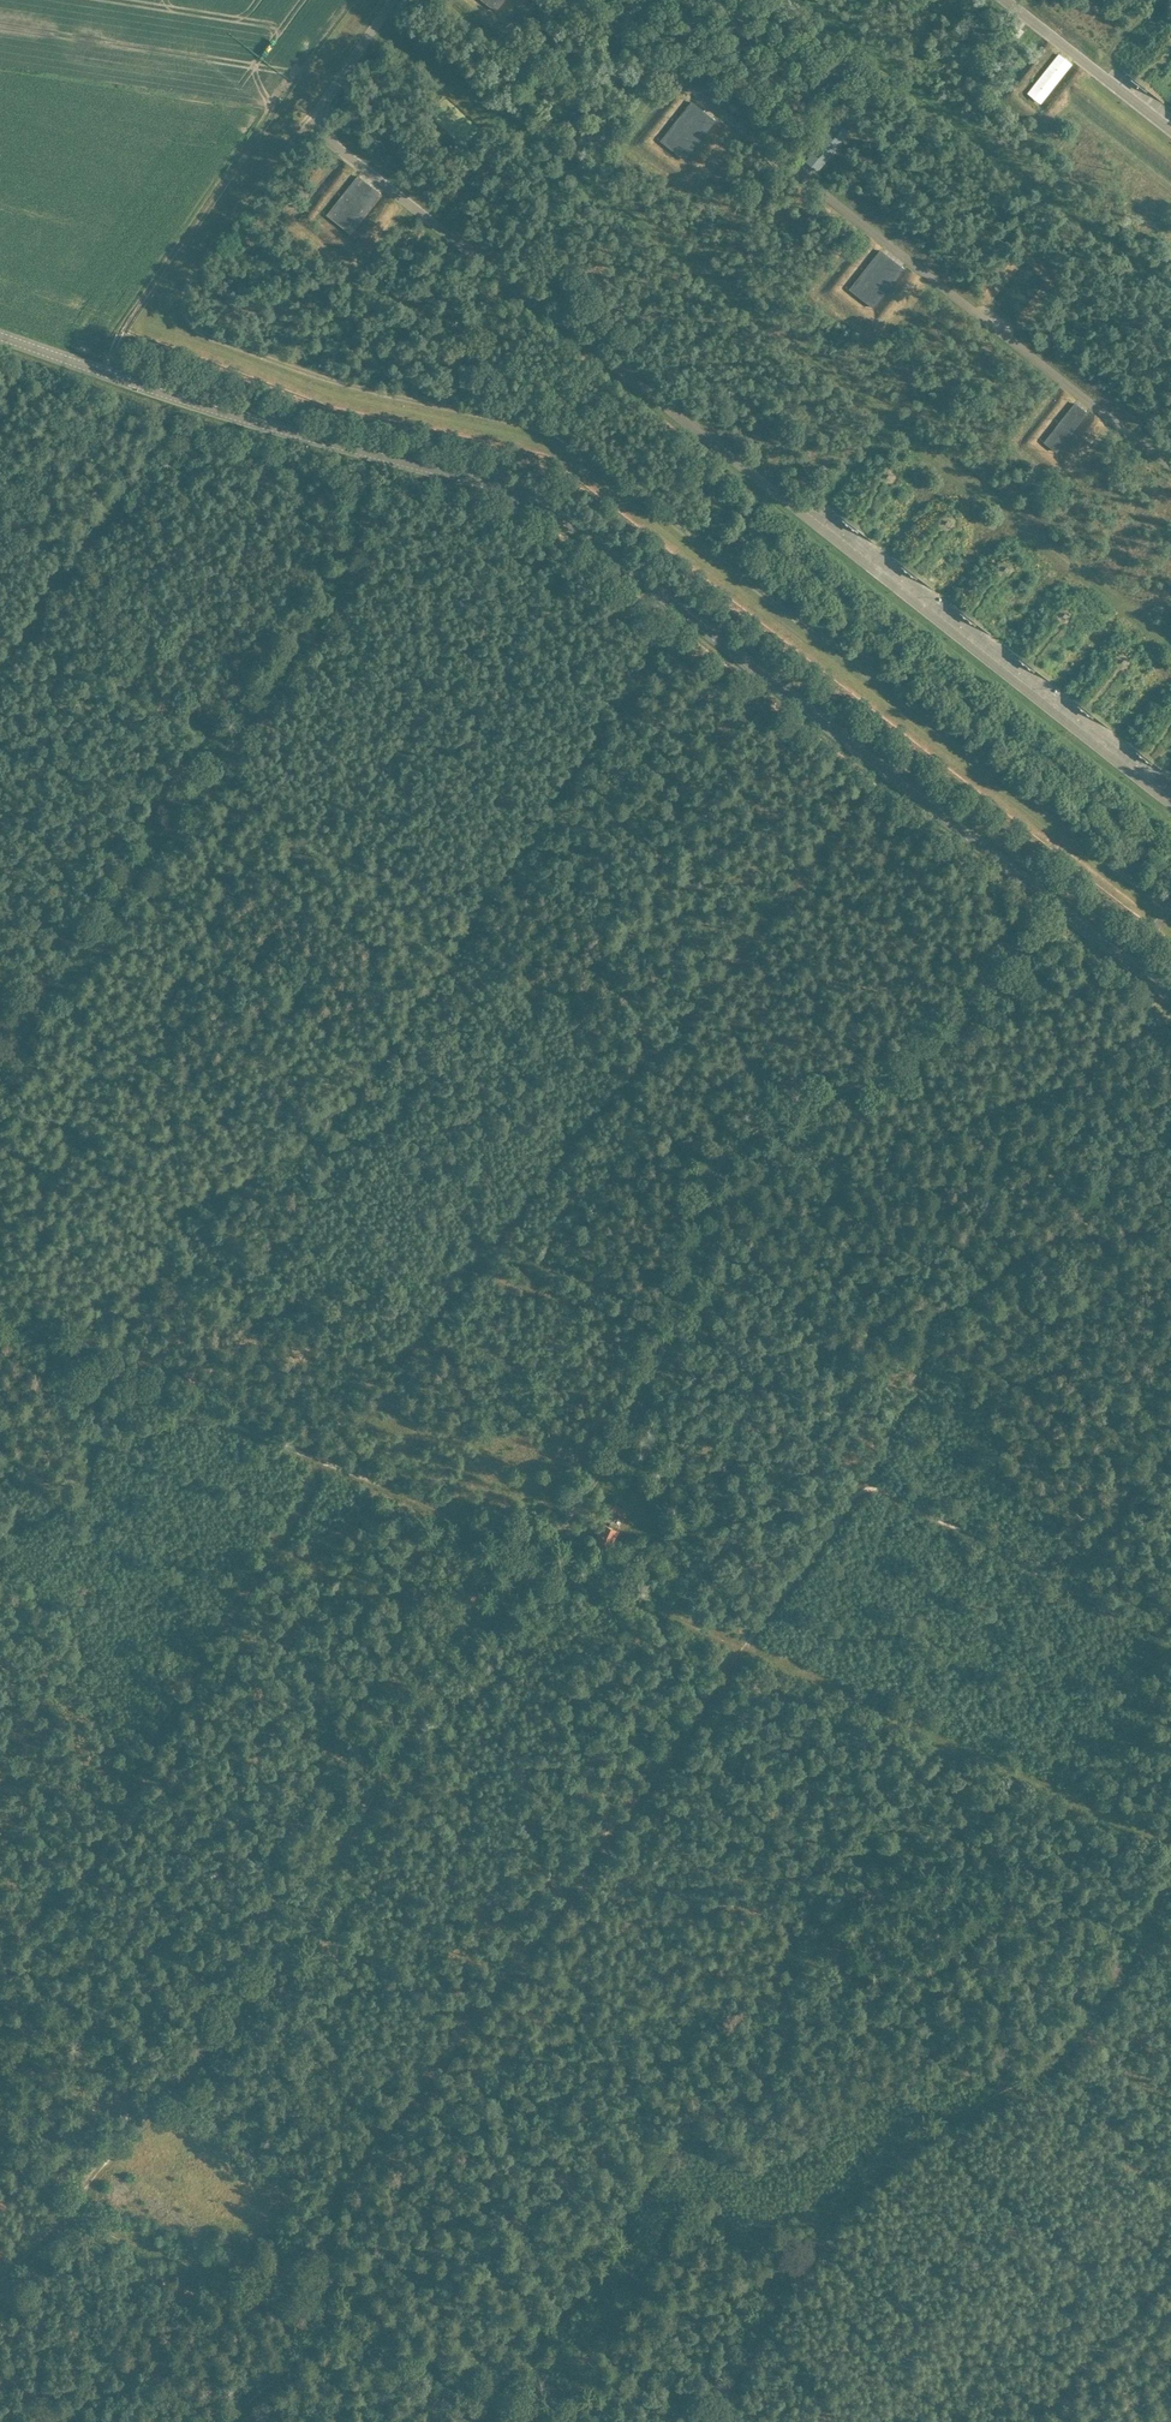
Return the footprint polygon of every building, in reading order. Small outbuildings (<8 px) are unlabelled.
[(496,12),(505,0),(481,0),(496,12)] [(617,13),(628,22),(646,0),(627,0),(617,13)] [(1023,31),(1017,26),(1011,32),(1018,38),(1023,31)] [(1072,64),(1058,53),(1027,93),(1040,104),(1072,64)] [(659,141),(685,160),(716,120),(691,101),(659,141)] [(850,131),(836,121),(805,161),(818,172),(850,131)] [(383,194),(358,174),(326,214),(351,235),(383,194)] [(905,269),(880,249),(849,288),(874,308),(905,269)] [(1074,402),(1043,442),(1056,452),(1087,413),(1074,402)] [(629,1504),(636,1488),(632,1486),(625,1502),(629,1504)] [(621,1519),(626,1509),(613,1502),(608,1513),(621,1519)] [(618,1530),(616,1529),(618,1527),(610,1523),(609,1526),(602,1523),(593,1543),(609,1550),(618,1530)]
